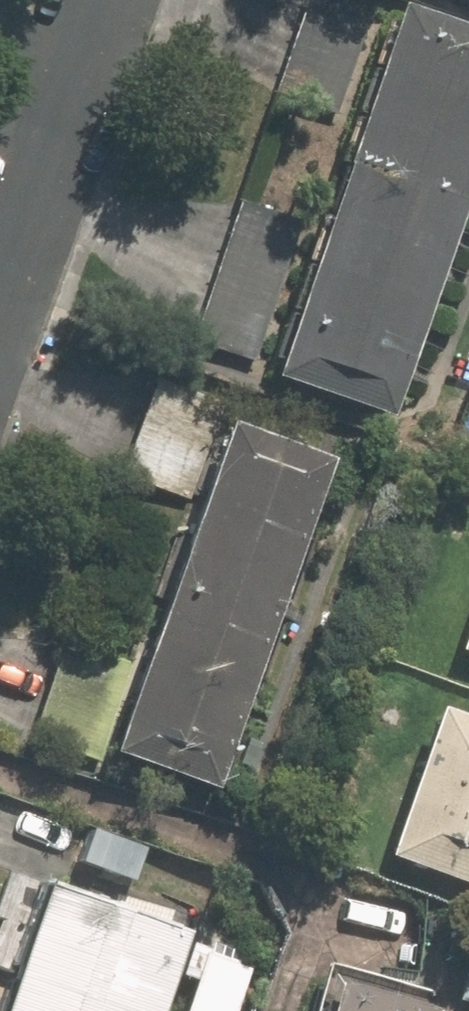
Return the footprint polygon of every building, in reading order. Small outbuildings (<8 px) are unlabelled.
[(267,94),(330,115),(365,11),(331,0),(299,0),(267,94)] [(267,382),(382,421),(468,166),(468,37),(392,11),(267,382)] [(236,197),(185,341),(249,362),(299,217),(236,197)] [(123,474),(191,498),(223,403),(156,380),(123,474)] [(109,752),(209,786),(321,457),(221,423),(109,752)] [(434,718),(384,865),(468,894),(468,730),(434,718)] [(0,980),(0,1010),(147,1010),(176,925),(35,877),(0,980)] [(329,991),(324,1010),(409,1010),(329,991)]
